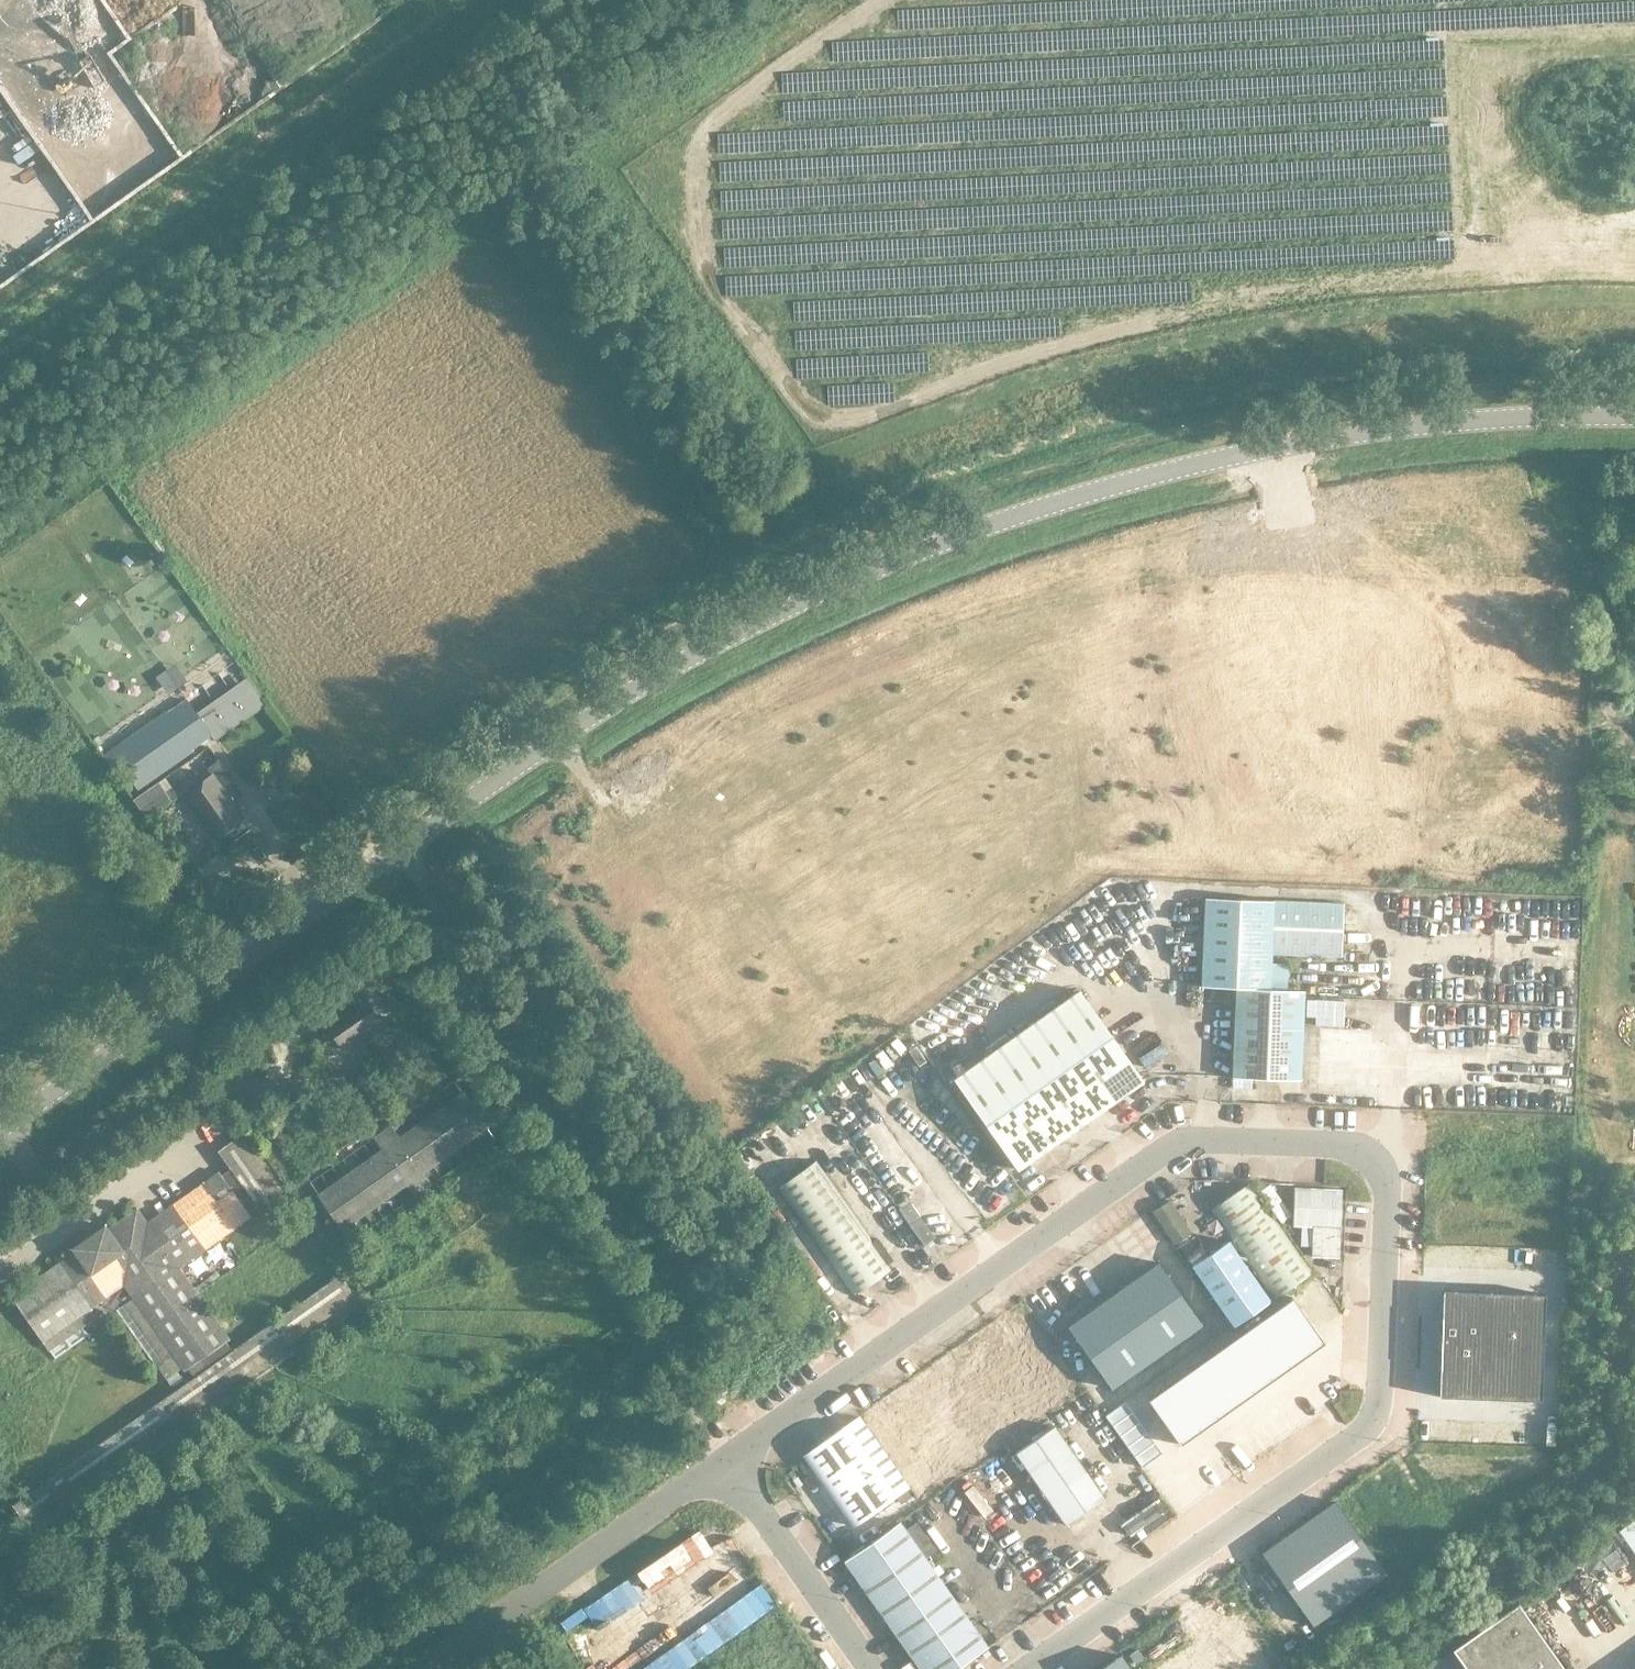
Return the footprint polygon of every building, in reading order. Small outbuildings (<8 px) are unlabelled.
[(117,758),(133,780),(187,742),(192,749),(204,741),(178,705),(167,713),(172,719),(117,758)] [(234,782),(219,760),(207,768),(212,775),(183,795),(213,838),(243,817),(224,790),(234,782)] [(148,790),(134,800),(146,817),(160,807),(148,790)] [(1292,990),(1293,962),(1277,961),(1277,952),(1347,955),(1349,903),(1213,897),(1209,984),(1243,986),(1239,1075),(1306,1078),(1310,991),(1292,990)] [(352,1003),(325,1022),(344,1049),(382,1023),(363,997),(378,986),(368,972),(343,989),(352,1003)] [(1017,1168),(1142,1079),(1079,990),(954,1078),(1017,1168)] [(374,1136),(382,1147),(387,1154),(322,1200),(338,1222),(403,1176),(416,1194),(431,1184),(418,1166),(483,1120),(467,1098),(402,1143),(389,1125),(374,1136)] [(184,1228),(163,1244),(179,1266),(251,1216),(248,1212),(257,1206),(264,1217),(279,1206),(232,1140),(217,1150),(230,1168),(222,1174),(219,1170),(169,1206),(184,1228)] [(818,1157),(782,1182),(858,1290),(894,1265),(818,1157)] [(1196,1262),(1237,1321),(1312,1270),(1251,1181),(1213,1206),(1234,1236),(1196,1262)] [(1346,1185),(1298,1183),(1296,1222),(1316,1223),(1315,1252),(1344,1253),(1346,1185)] [(1173,1197),(1156,1209),(1179,1245),(1197,1234),(1173,1197)] [(76,1250),(59,1261),(11,1296),(55,1358),(88,1334),(76,1317),(124,1284),(133,1297),(116,1309),(156,1367),(173,1355),(184,1370),(188,1367),(194,1376),(12,1504),(23,1519),(350,1288),(340,1273),(232,1349),(226,1341),(230,1338),(179,1266),(163,1244),(137,1207),(106,1228),(109,1232),(78,1253),(76,1250)] [(1201,1323),(1158,1262),(1113,1294),(1156,1355),(1201,1323)] [(1479,1291),(1443,1289),(1441,1342),(1476,1344),(1479,1291)] [(1479,1291),(1476,1344),(1498,1345),(1500,1292),(1479,1291)] [(1500,1292),(1498,1345),(1520,1346),(1522,1292),(1500,1292)] [(1522,1292),(1520,1346),(1543,1346),(1545,1293),(1522,1292)] [(1068,1326),(1111,1387),(1156,1355),(1113,1294),(1068,1326)] [(1291,1295),(1273,1307),(1304,1352),(1322,1339),(1291,1295)] [(1273,1307),(1255,1320),(1286,1365),(1304,1352),(1273,1307)] [(1255,1320),(1237,1332),(1268,1377),(1286,1365),(1255,1320)] [(1237,1332),(1219,1345),(1250,1390),(1268,1377),(1237,1332)] [(1051,1410),(1003,1341),(957,1373),(1006,1442),(1051,1410)] [(1439,1396),(1474,1397),(1476,1344),(1441,1342),(1439,1396)] [(1498,1345),(1476,1344),(1474,1397),(1496,1398),(1498,1345)] [(1219,1345),(1201,1358),(1232,1403),(1250,1390),(1219,1345)] [(1496,1398),(1518,1399),(1520,1346),(1498,1345),(1496,1398)] [(1518,1399),(1541,1400),(1543,1346),(1520,1346),(1518,1399)] [(1201,1358),(1183,1370),(1214,1415),(1232,1403),(1201,1358)] [(1183,1370),(1165,1383),(1196,1428),(1214,1415),(1183,1370)] [(957,1373),(912,1405),(960,1474),(1006,1442),(957,1373)] [(1165,1383),(1147,1396),(1178,1441),(1196,1428),(1165,1383)] [(1136,1419),(1129,1408),(1109,1422),(1116,1433),(1136,1419)] [(1143,1429),(1136,1419),(1116,1433),(1124,1443),(1143,1429)] [(846,1423),(803,1453),(854,1525),(897,1495),(846,1423)] [(1060,1425),(1020,1453),(1069,1525),(1110,1497),(1060,1425)] [(1151,1439),(1143,1429),(1124,1443),(1131,1453),(1151,1439)] [(1158,1450),(1151,1439),(1131,1453),(1138,1464),(1158,1450)] [(1145,1474),(1165,1460),(1158,1450),(1138,1464),(1145,1474)] [(1385,1484),(1349,1509),(1400,1581),(1436,1556),(1385,1484)] [(1157,1498),(1123,1521),(1132,1534),(1144,1526),(1148,1531),(1168,1517),(1163,1510),(1165,1510),(1157,1498)] [(1329,1504),(1256,1555),(1307,1627),(1380,1576),(1329,1504)] [(1619,1530),(1634,1552),(1634,1518),(1619,1530)] [(927,1556),(937,1549),(917,1521),(907,1528),(927,1556)] [(849,1561),(925,1668),(952,1668),(989,1643),(927,1556),(907,1528),(903,1523),(849,1561)] [(1468,1668),(1494,1668),(1542,1635),(1519,1602),(1453,1648),(1468,1668)] [(1153,1668),(1274,1668),(1234,1612),(1153,1668)] [(1542,1635),(1494,1668),(1562,1668),(1565,1667),(1542,1635)] [(1100,1668),(1130,1668),(1120,1655),(1100,1668)]
